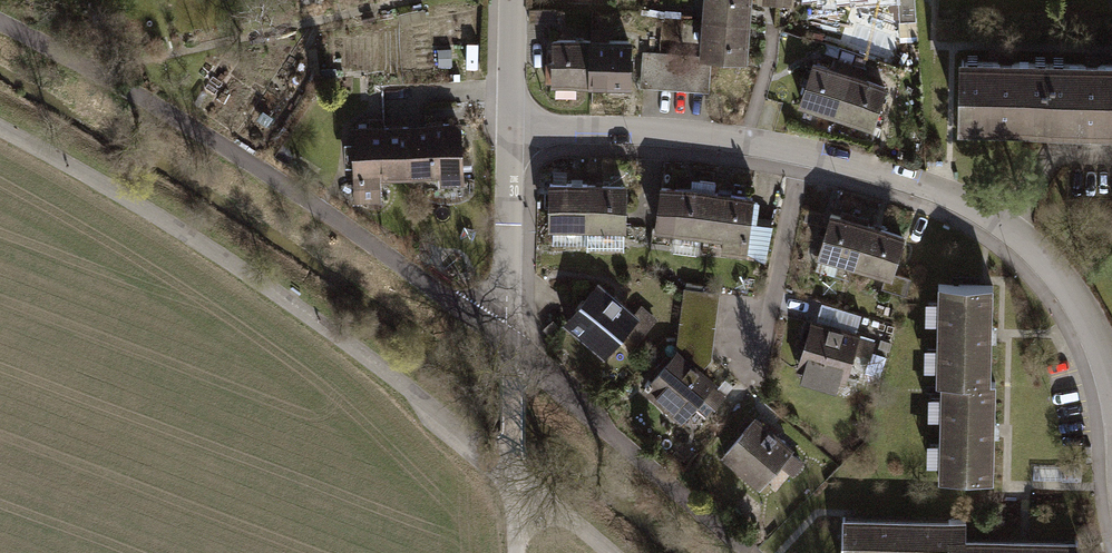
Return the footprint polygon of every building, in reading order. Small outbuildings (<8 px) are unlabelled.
[(705,21),(746,24),(748,0),(706,0),(705,21)] [(768,8),(782,8),(782,0),(768,0),(768,8)] [(782,8),(798,9),(799,0),(782,0),(782,8)] [(905,24),(922,22),(921,0),(903,0),(905,24)] [(554,13),(531,12),(531,26),(554,27),(554,13)] [(705,21),(702,56),(743,59),(746,24),(705,21)] [(923,40),(922,22),(905,24),(906,41),(923,40)] [(592,42),(555,41),(554,95),(576,96),(576,84),(591,84),(592,42)] [(629,42),(592,42),(591,84),(629,85),(629,42)] [(644,56),(642,84),(708,89),(710,61),(644,56)] [(842,71),(821,64),(807,110),(845,121),(861,72),(843,66),(842,71)] [(1056,67),(967,65),(965,127),(1054,129),(1056,67)] [(1056,67),(1054,129),(1111,130),(1111,68),(1056,67)] [(877,76),(861,72),(845,121),(884,133),(898,88),(876,81),(877,76)] [(470,128),(414,129),(415,185),(446,185),(446,192),(471,192),(470,128)] [(414,129),(357,130),(357,146),(351,146),(351,172),(358,172),(358,206),(390,205),(389,186),(415,185),(414,129)] [(597,186),(554,185),(554,233),(557,233),(557,249),(593,249),(593,234),(596,234),(597,186)] [(636,186),(597,186),(596,234),(636,234),(636,186)] [(707,240),(717,242),(723,196),(665,188),(659,234),(678,237),(676,252),(705,256),(707,240)] [(725,255),(752,259),(753,251),(774,254),(778,229),(756,227),(760,201),(723,196),(717,242),(727,243),(725,255)] [(874,229),(835,218),(822,262),(825,262),(821,276),(839,281),(843,268),(861,273),(874,229)] [(913,240),(874,229),(861,273),(891,281),(888,293),(911,300),(916,283),(901,279),(913,240)] [(607,285),(569,326),(609,363),(631,340),(639,348),(661,324),(645,309),(639,315),(607,285)] [(941,374),(941,387),(947,388),(994,389),(997,292),(944,290),(944,305),(931,304),(930,327),(943,328),(942,350),(930,350),(929,374),(941,374)] [(821,325),(816,324),(801,372),(811,375),(808,386),(848,398),(859,360),(873,364),(869,378),(887,383),(894,359),(877,355),(881,343),(862,337),(868,318),(826,306),(821,325)] [(677,350),(644,388),(689,426),(703,411),(714,421),(734,399),(706,374),(681,354),(677,350)] [(944,469),(944,485),(997,487),(1000,389),(994,389),(947,388),(947,399),(933,399),(932,422),(946,422),(945,445),(931,445),(930,469),(944,469)] [(762,420),(727,460),(767,494),(788,470),(800,479),(813,464),(762,420)] [(847,525),(846,552),(1084,552),(1085,544),(969,542),(970,527),(847,525)]
